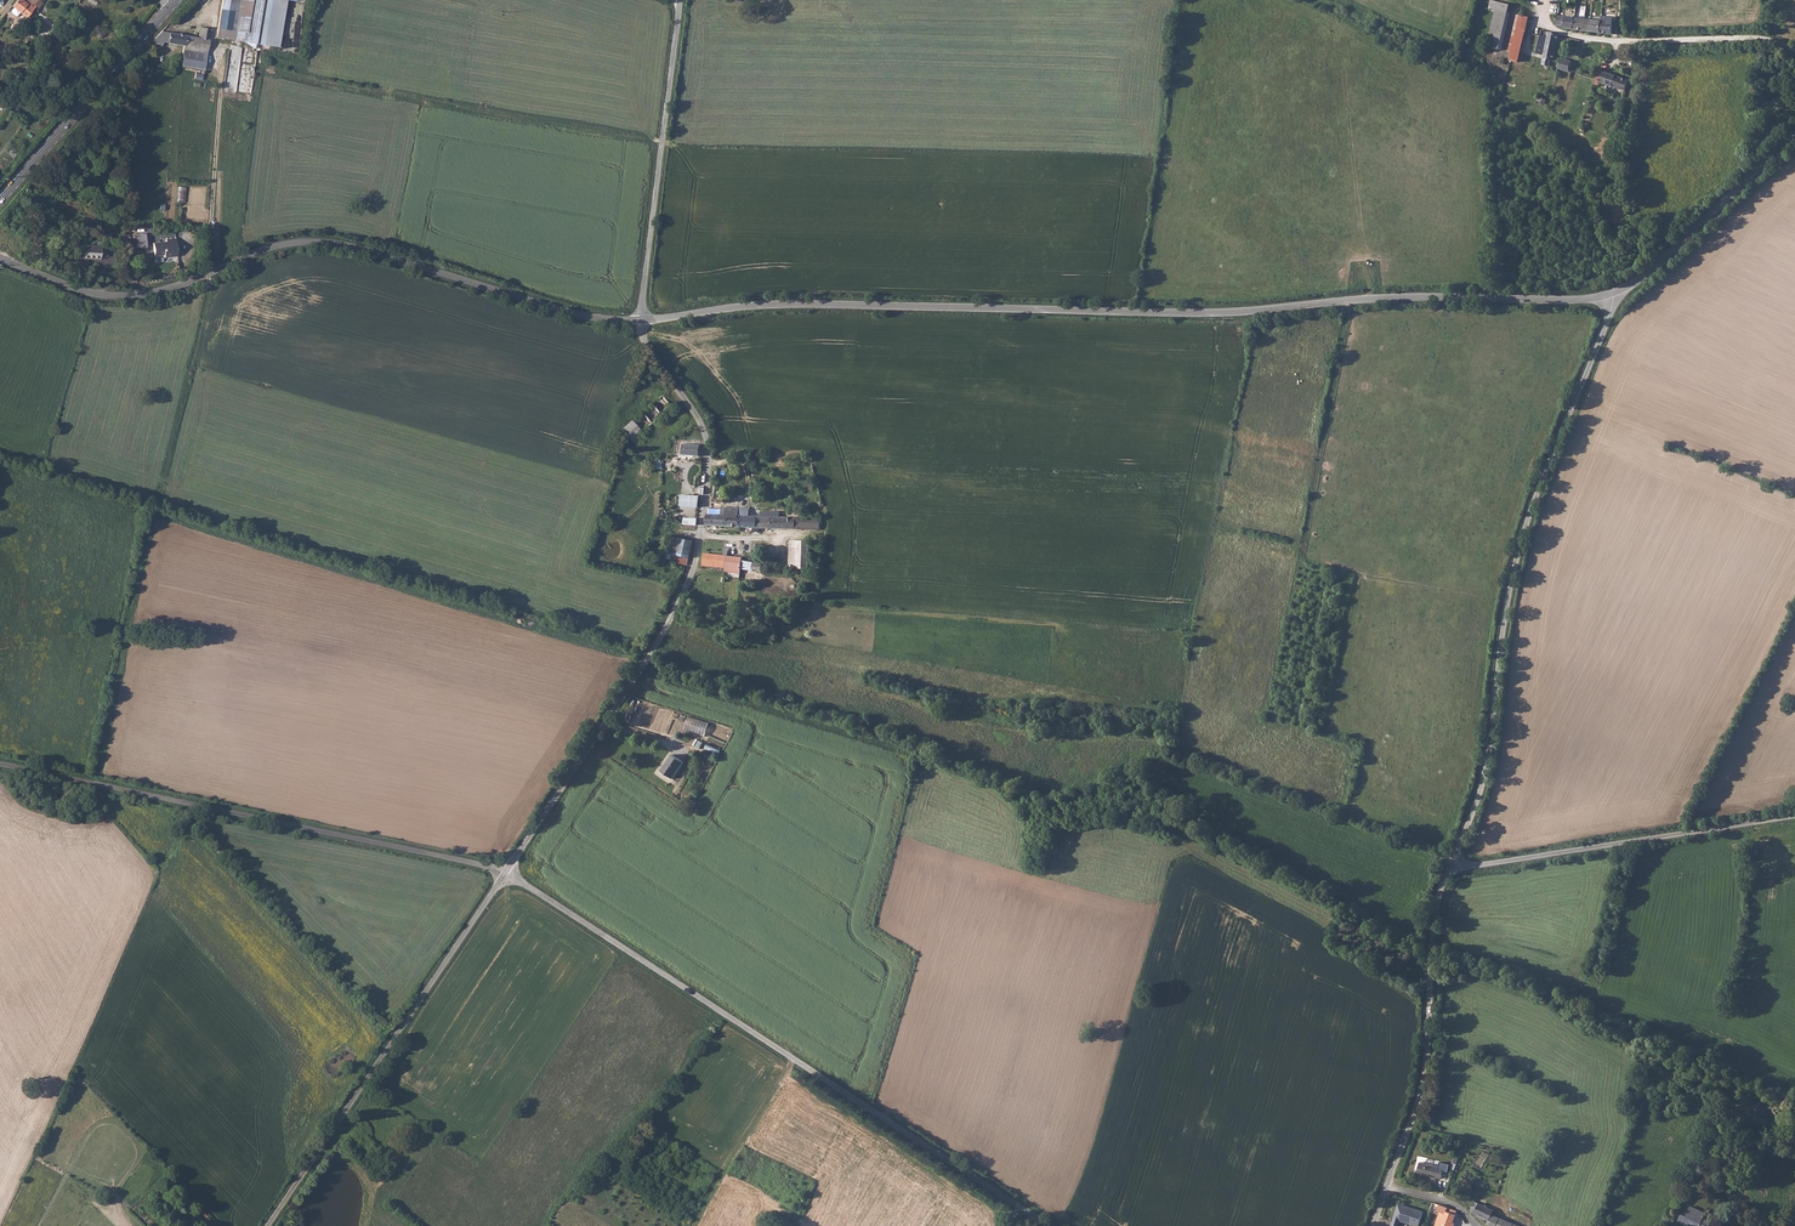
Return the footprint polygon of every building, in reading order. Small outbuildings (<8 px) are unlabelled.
[(13,5),(15,7),(12,10),(12,11),(16,14),(17,15),(21,12),(29,0),(17,0),(13,5)] [(21,12),(27,17),(36,6),(29,0),(21,12)] [(246,31),(250,0),(222,0),(219,28),(246,31)] [(246,31),(245,41),(282,46),(289,0),(250,0),(246,31)] [(1501,12),(1484,8),(1481,19),(1486,20),(1480,56),(1492,58),(1501,12)] [(1520,16),(1510,61),(1519,63),(1526,33),(1529,18),(1520,16)] [(1613,26),(1613,22),(1566,17),(1557,16),(1556,25),(1564,26),(1564,28),(1613,34),(1613,26)] [(161,31),(150,44),(161,45),(164,42),(184,44),(184,49),(204,51),(206,44),(209,45),(212,27),(200,25),(198,37),(182,35),(182,31),(176,31),(175,33),(161,31)] [(218,37),(245,41),(246,31),(219,28),(218,37)] [(1540,36),(1536,53),(1543,55),(1543,58),(1543,59),(1542,62),(1542,65),(1549,66),(1551,60),(1554,61),(1559,34),(1548,32),(1547,37),(1540,35),(1540,36)] [(1526,33),(1519,63),(1533,66),(1536,53),(1540,36),(1526,33)] [(230,50),(224,88),(232,89),(232,85),(234,86),(238,60),(239,54),(235,53),(235,50),(230,50)] [(1558,68),(1569,71),(1572,62),(1561,58),(1558,68)] [(1625,84),(1626,79),(1594,69),(1592,80),(1591,84),(1593,87),(1596,87),(1598,87),(1600,83),(1624,90),(1625,84)] [(11,201),(6,208),(11,211),(15,205),(11,201)] [(136,235),(136,247),(145,247),(146,235),(136,235)] [(170,254),(175,253),(174,237),(163,238),(163,241),(150,243),(151,256),(162,255),(162,258),(170,257),(170,254)] [(17,258),(21,245),(10,242),(6,254),(17,258)] [(78,243),(76,257),(97,259),(97,255),(104,256),(105,245),(78,243)] [(622,428),(635,444),(642,439),(639,434),(672,407),(663,395),(622,428)] [(703,458),(703,445),(694,445),(678,444),(677,455),(703,458)] [(697,505),(698,494),(688,493),(687,500),(686,504),(697,505)] [(705,523),(706,525),(741,527),(741,526),(741,515),(738,514),(737,507),(721,507),(720,509),(709,509),(708,514),(706,514),(705,523)] [(741,526),(741,527),(788,529),(789,516),(778,515),(778,511),(760,510),(759,515),(753,515),(741,515),(741,526)] [(789,516),(788,529),(815,530),(822,530),(822,526),(824,526),(825,519),(821,518),(797,517),(797,516),(789,516)] [(692,540),(671,536),(668,554),(681,556),(689,557),(692,540)] [(790,540),(790,569),(809,569),(809,541),(790,540)] [(704,554),(701,566),(725,567),(726,557),(724,556),(719,556),(719,554),(704,554)] [(726,573),(741,574),(741,571),(741,570),(742,560),(742,557),(726,557),(725,567),(726,573)] [(753,562),(742,560),(741,570),(753,570),(753,562)] [(762,563),(753,562),(753,570),(761,571),(762,563)] [(689,715),(684,730),(704,736),(709,722),(689,715)] [(705,749),(720,753),(721,748),(706,744),(705,749)] [(672,779),(684,763),(673,756),(662,771),(672,779)] [(1416,1173),(1439,1179),(1441,1171),(1437,1169),(1437,1167),(1419,1162),(1416,1173)] [(1484,1205),(1478,1202),(1473,1212),(1489,1220),(1491,1214),(1492,1214),(1494,1209),(1484,1205)] [(1391,1225),(1398,1225),(1399,1220),(1418,1225),(1423,1212),(1401,1205),(1399,1212),(1396,1211),(1394,1218),(1395,1219),(1394,1222),(1393,1221),(1391,1225)] [(1455,1211),(1438,1205),(1436,1211),(1439,1212),(1436,1221),(1451,1225),(1456,1212),(1455,1211)] [(1709,1225),(1702,1223),(1706,1212),(1691,1207),(1687,1216),(1681,1214),(1679,1221),(1685,1223),(1685,1224),(1689,1225),(1709,1225)] [(1492,1225),(1510,1225),(1512,1223),(1500,1217),(1492,1214),(1491,1214),(1489,1220),(1487,1224),(1492,1225)]
